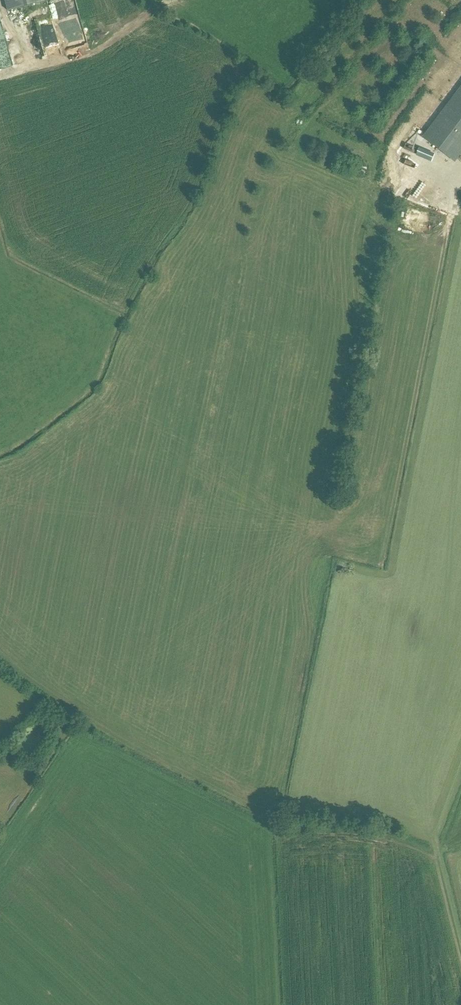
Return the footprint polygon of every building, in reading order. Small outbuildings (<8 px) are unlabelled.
[(6,12),(46,2),(45,0),(3,0),(6,12)] [(409,157),(424,161),(426,152),(412,148),(409,157)]
